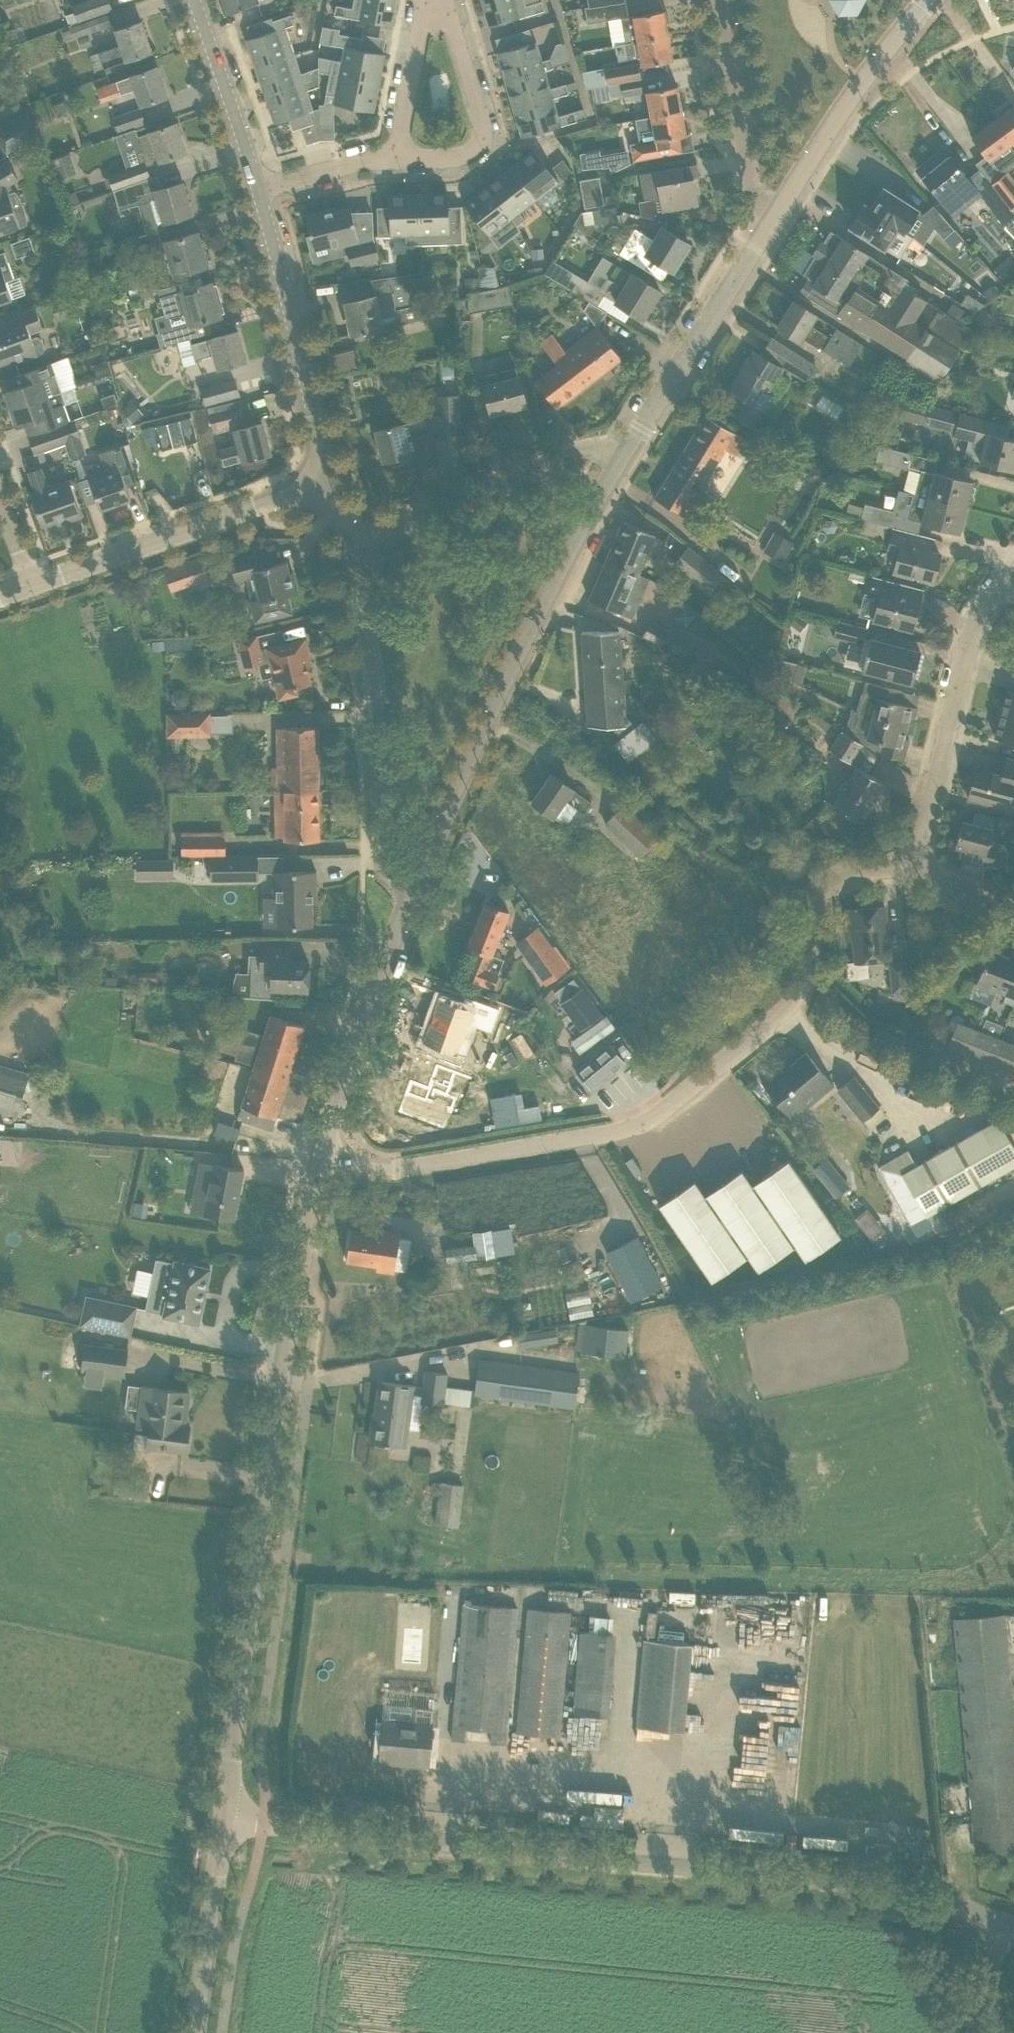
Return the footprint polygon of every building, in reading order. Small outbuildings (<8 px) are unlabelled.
[(75,19),(111,6),(109,0),(89,0),(70,6),(72,12),(75,19)] [(225,14),(259,2),(258,0),(220,0),(225,14)] [(352,8),(336,5),(334,14),(390,25),(395,0),(354,0),(352,8)] [(489,26),(544,10),(541,1),(525,5),(523,0),(481,0),(489,26)] [(584,7),(589,7),(626,0),(563,0),(566,10),(584,7)] [(589,7),(584,7),(587,22),(628,16),(626,0),(589,7)] [(836,13),(867,12),(866,0),(836,0),(836,13)] [(621,18),(625,43),(637,41),(668,35),(664,10),(633,16),(621,18)] [(72,12),(66,14),(69,22),(75,20),(75,19),(72,12)] [(70,28),(73,38),(112,24),(108,14),(70,28)] [(247,40),(256,68),(294,55),(285,27),(293,25),(290,15),(273,21),(276,30),(247,40)] [(115,30),(120,45),(99,52),(105,68),(125,60),(125,61),(152,51),(141,21),(115,30)] [(319,42),(331,45),(334,29),(322,26),(319,42)] [(318,68),(318,71),(330,73),(379,83),(384,53),(360,49),(362,38),(337,33),(335,45),(344,47),(342,61),(318,57),(318,68)] [(88,35),(78,38),(81,47),(91,43),(88,35)] [(637,41),(625,43),(615,45),(618,61),(641,57),(642,64),(641,64),(642,65),(672,60),(668,35),(637,41)] [(497,52),(505,81),(544,70),(553,67),(550,58),(541,61),(535,41),(497,52)] [(556,62),(569,59),(565,41),(552,44),(556,62)] [(99,52),(89,56),(95,71),(105,68),(99,52)] [(256,68),(265,95),(319,77),(318,71),(318,68),(300,74),(294,55),(256,68)] [(605,69),(608,84),(614,83),(615,84),(640,79),(637,63),(605,69)] [(131,76),(116,81),(96,88),(100,102),(120,95),(135,89),(141,105),(167,96),(157,67),(131,76)] [(505,81),(513,109),(552,97),(568,93),(565,84),(550,88),(544,70),(505,81)] [(379,83),(330,73),(326,94),(335,96),(334,104),(373,112),(379,83)] [(319,77),(265,95),(275,123),(289,119),(293,131),(313,124),(309,112),(313,111),(306,91),(319,86),(319,77)] [(640,79),(615,84),(617,97),(642,93),(640,79)] [(647,91),(651,116),(682,110),(677,86),(657,89),(647,91)] [(513,109),(522,137),(586,118),(583,108),(558,116),(552,97),(513,109)] [(319,104),(319,121),(329,121),(329,104),(319,104)] [(992,123),(1008,145),(1009,144),(1013,141),(1013,107),(1013,106),(992,123)] [(113,117),(119,132),(145,123),(139,108),(113,117)] [(682,110),(651,116),(636,119),(637,130),(653,128),(656,143),(632,147),(634,161),(676,152),(673,138),(686,135),(682,110)] [(7,153),(40,134),(27,112),(0,128),(0,142),(7,153)] [(108,175),(113,190),(150,177),(146,166),(186,152),(176,123),(150,132),(136,137),(141,151),(138,152),(142,163),(108,175)] [(1001,169),(1013,159),(1013,150),(1009,144),(1008,145),(992,123),(972,138),(984,154),(997,172),(1001,169)] [(533,149),(510,168),(535,199),(558,181),(533,149)] [(933,169),(924,177),(936,192),(941,198),(942,198),(950,209),(961,200),(952,189),(966,178),(943,149),(927,162),(933,169)] [(606,154),(601,155),(603,168),(610,167),(611,173),(630,164),(628,150),(606,154)] [(69,153),(52,159),(56,169),(73,163),(69,153)] [(20,227),(19,225),(25,223),(25,218),(23,212),(20,208),(14,210),(6,186),(18,179),(8,162),(0,167),(0,234),(20,227)] [(659,197),(662,211),(698,205),(694,178),(699,177),(696,163),(640,173),(645,200),(659,197)] [(487,186),(512,218),(517,225),(525,219),(519,212),(535,199),(510,168),(487,186)] [(987,180),(1006,205),(1013,199),(1013,186),(1001,169),(997,172),(998,173),(987,180)] [(1000,197),(987,180),(987,181),(980,172),(969,181),(988,206),(1000,197)] [(150,177),(113,190),(119,210),(157,199),(163,221),(191,213),(183,182),(161,188),(157,175),(150,177)] [(579,180),(584,207),(604,204),(599,176),(579,180)] [(512,218),(487,186),(464,204),(489,236),(512,218)] [(917,210),(883,188),(870,209),(904,231),(917,210)] [(448,193),(418,194),(420,244),(462,243),(460,206),(448,207),(448,193)] [(420,244),(418,194),(389,195),(389,207),(377,207),(378,236),(406,235),(406,245),(420,244)] [(933,204),(921,214),(943,238),(954,228),(933,204)] [(904,231),(870,209),(864,205),(850,226),(884,248),(892,234),(897,238),(902,231),(903,232),(904,231)] [(573,225),(589,235),(595,223),(618,219),(616,206),(581,211),(573,225)] [(307,237),(310,251),(329,246),(329,249),(346,245),(351,265),(379,258),(373,231),(357,235),(350,207),(335,211),(335,208),(305,216),(310,236),(307,237)] [(647,255),(672,270),(689,243),(663,227),(654,240),(634,228),(619,253),(640,266),(647,255)] [(148,234),(138,237),(144,258),(153,255),(160,278),(175,274),(187,271),(206,265),(197,232),(171,240),(168,228),(148,234)] [(810,278),(808,281),(806,280),(798,292),(805,296),(807,294),(907,357),(900,367),(932,387),(938,377),(969,327),(964,324),(970,314),(952,302),(946,312),(933,333),(925,328),(938,307),(905,286),(909,280),(843,238),(830,231),(822,243),(820,241),(812,254),(814,256),(803,274),(810,278)] [(11,242),(16,257),(34,251),(29,236),(11,242)] [(14,279),(5,251),(0,253),(0,303),(12,298),(6,281),(14,279)] [(630,313),(632,314),(633,313),(643,318),(660,290),(643,280),(633,274),(616,264),(601,290),(552,260),(551,262),(544,274),(589,301),(596,305),(603,295),(616,302),(631,311),(630,313)] [(395,310),(420,303),(418,294),(438,289),(434,273),(414,278),(413,273),(387,277),(391,292),(374,296),(374,295),(345,303),(349,319),(348,319),(351,334),(363,331),(363,333),(367,332),(366,330),(382,326),(381,325),(398,321),(395,310)] [(478,277),(464,277),(464,290),(478,290),(478,277)] [(165,315),(186,308),(191,324),(220,316),(220,314),(224,312),(220,299),(216,300),(212,288),(205,290),(203,282),(159,295),(165,315)] [(999,292),(993,284),(984,290),(990,299),(999,292)] [(467,293),(468,313),(513,305),(508,286),(467,293)] [(977,286),(962,299),(985,324),(993,316),(982,305),(988,299),(977,286)] [(79,293),(68,297),(74,314),(85,311),(79,293)] [(589,301),(584,310),(597,327),(607,312),(596,305),(589,301)] [(810,325),(816,314),(794,301),(778,327),(800,341),(802,338),(819,348),(827,335),(810,325)] [(113,304),(95,309),(98,319),(108,316),(106,310),(114,308),(113,304)] [(13,360),(14,364),(38,355),(42,353),(44,348),(41,339),(36,337),(32,338),(30,334),(43,329),(35,306),(0,319),(0,365),(13,360)] [(186,324),(156,333),(160,346),(162,345),(190,337),(186,324)] [(536,382),(543,391),(556,407),(620,358),(597,327),(565,352),(551,333),(541,341),(554,360),(558,365),(536,382)] [(824,349),(847,365),(861,344),(837,328),(824,349)] [(210,339),(191,344),(195,360),(215,354),(218,369),(245,361),(237,331),(210,338),(210,339)] [(762,351),(809,380),(817,368),(770,339),(762,351)] [(754,350),(729,389),(741,397),(730,415),(753,429),(764,411),(773,397),(766,392),(781,368),(760,355),(754,350)] [(5,391),(12,409),(62,391),(51,362),(9,377),(13,388),(5,391)] [(106,362),(93,367),(97,377),(109,373),(106,362)] [(482,375),(484,385),(491,413),(525,404),(520,385),(518,377),(515,367),(482,375)] [(202,389),(206,404),(239,395),(235,380),(202,389)] [(347,381),(335,383),(337,389),(348,387),(347,381)] [(925,423),(929,405),(875,392),(875,389),(871,388),(853,420),(866,422),(869,409),(925,423)] [(62,391),(12,409),(13,411),(10,412),(13,422),(16,421),(18,427),(50,416),(52,423),(68,417),(63,404),(66,403),(62,391)] [(101,398),(105,409),(118,404),(114,393),(101,398)] [(439,395),(440,437),(461,437),(459,395),(439,395)] [(142,414),(133,403),(123,411),(132,423),(142,414)] [(209,414),(213,429),(246,421),(242,406),(209,414)] [(954,436),(969,440),(964,457),(980,462),(986,463),(1013,470),(1013,439),(1007,438),(984,432),(987,420),(960,413),(955,431),(954,436)] [(655,498),(672,508),(684,516),(684,515),(701,526),(712,508),(695,498),(725,449),(735,455),(745,438),(706,414),(655,498)] [(86,453),(74,419),(58,425),(64,443),(70,459),(86,453)] [(239,444),(219,449),(224,465),(270,453),(262,422),(242,427),(235,429),(239,444)] [(403,423),(375,430),(383,461),(405,456),(408,468),(421,465),(421,467),(438,463),(430,431),(407,437),(403,423)] [(64,443),(58,425),(28,436),(34,454),(64,443)] [(868,454),(877,456),(876,460),(909,468),(913,454),(871,443),(868,454)] [(106,470),(88,476),(94,491),(100,510),(131,499),(126,486),(136,482),(123,444),(100,452),(106,470)] [(28,472),(35,491),(30,493),(42,526),(62,519),(64,523),(82,517),(69,479),(48,487),(41,467),(28,472)] [(921,469),(914,494),(965,507),(972,482),(934,472),(921,469)] [(825,472),(823,480),(831,482),(833,473),(825,472)] [(965,507),(914,494),(908,518),(921,522),(959,532),(965,507)] [(863,519),(893,527),(897,512),(865,503),(861,519),(863,519)] [(865,520),(863,519),(860,532),(885,538),(888,526),(865,520)] [(657,559),(663,545),(665,541),(655,536),(655,535),(641,528),(623,520),(606,560),(639,574),(647,554),(657,559)] [(894,571),(913,576),(932,581),(939,553),(929,551),(933,537),(894,527),(889,547),(900,550),(894,571)] [(783,563),(796,541),(778,531),(764,553),(783,563)] [(738,588),(688,546),(674,563),(708,591),(713,585),(729,599),(738,588)] [(291,613),(287,596),(298,593),(293,572),(289,572),(286,561),(274,564),(271,551),(230,561),(235,581),(254,576),(260,599),(251,601),(256,621),(291,613)] [(199,555),(164,567),(172,590),(195,582),(193,576),(205,572),(199,555)] [(639,574),(606,560),(589,599),(632,618),(643,593),(632,589),(638,574),(639,574)] [(879,598),(873,619),(911,629),(922,588),(902,583),(874,576),(869,595),(879,598)] [(833,637),(862,645),(867,628),(838,620),(833,637)] [(643,635),(677,652),(706,666),(713,652),(684,638),(650,621),(643,635)] [(582,631),(586,691),(623,692),(619,628),(582,631)] [(304,656),(309,655),(305,638),(259,649),(255,636),(238,640),(245,667),(270,661),(279,699),(297,694),(295,687),(310,683),(304,656)] [(862,670),(893,678),(912,683),(920,652),(870,639),(862,670)] [(163,642),(151,642),(151,652),(164,651),(163,642)] [(794,682),(802,683),(806,665),(778,659),(775,673),(794,682)] [(858,714),(866,716),(906,726),(909,716),(914,717),(917,707),(897,702),(900,690),(876,684),(873,697),(863,694),(858,711),(858,714)] [(1007,690),(1001,714),(1013,717),(1013,692),(1007,690)] [(623,692),(586,691),(588,726),(625,723),(623,692)] [(767,710),(785,725),(796,712),(779,697),(767,710)] [(906,726),(866,716),(858,714),(858,711),(851,709),(845,733),(863,744),(879,753),(903,760),(909,738),(904,737),(906,726)] [(167,712),(168,736),(210,734),(210,712),(203,712),(194,712),(167,712)] [(1001,714),(994,737),(1013,743),(1013,717),(1001,714)] [(274,791),(317,791),(316,727),(278,727),(279,766),(270,766),(271,791),(274,791)] [(829,749),(852,763),(863,744),(845,733),(841,730),(829,749)] [(562,796),(585,764),(549,739),(526,771),(562,796)] [(1007,808),(1012,791),(1013,792),(1013,760),(1005,758),(1001,773),(976,767),(968,798),(1007,808)] [(832,804),(861,822),(885,783),(856,765),(832,804)] [(562,796),(526,771),(508,797),(545,822),(562,796)] [(317,791),(274,791),(275,836),(280,836),(280,840),(318,839),(317,791)] [(605,824),(638,854),(656,835),(624,803),(605,824)] [(962,860),(991,868),(991,866),(998,867),(1005,863),(1008,853),(1004,846),(989,842),(995,818),(975,812),(972,824),(961,821),(955,845),(965,848),(962,860)] [(195,839),(195,856),(224,855),(224,839),(195,839)] [(210,856),(210,879),(258,878),(258,855),(210,856)] [(171,858),(153,858),(153,877),(171,877),(171,858)] [(37,861),(23,865),(26,877),(40,873),(37,861)] [(316,870),(272,870),(272,895),(276,895),(276,925),(312,925),(312,902),(316,902),(316,870)] [(498,974),(485,970),(491,954),(492,954),(509,913),(485,903),(469,945),(478,949),(466,978),(492,988),(498,974)] [(846,910),(848,928),(852,928),(856,961),(890,958),(884,906),(846,910)] [(517,943),(546,983),(566,968),(536,928),(517,943)] [(997,989),(1009,956),(1011,950),(1002,947),(1000,952),(989,948),(975,984),(996,992),(997,989)] [(997,989),(1006,993),(1003,1001),(1013,1005),(1013,1002),(1013,947),(1012,947),(1011,950),(1009,956),(997,989)] [(234,996),(241,996),(274,999),(275,998),(272,997),(273,988),(307,990),(309,962),(291,961),(291,949),(261,948),(261,956),(248,956),(248,972),(235,972),(235,975),(233,982),(233,987),(234,993),(234,996)] [(892,992),(910,997),(906,959),(889,961),(892,992)] [(581,988),(561,1002),(560,1003),(579,1029),(600,1015),(581,988)] [(491,1032),(499,1008),(464,995),(459,1007),(439,999),(424,1041),(466,1056),(477,1026),(491,1032)] [(947,1047),(971,1056),(981,1031),(991,1004),(988,1003),(978,1014),(973,1028),(962,1024),(964,1019),(961,1016),(957,1014),(951,1016),(947,1028),(953,1030),(947,1047)] [(304,1026),(271,1015),(264,1036),(244,1030),(237,1054),(256,1060),(242,1106),(238,1119),(263,1127),(267,1114),(275,1117),(304,1026)] [(971,1056),(991,1064),(1000,1039),(981,1031),(971,1056)] [(991,1064),(1013,1073),(1013,1072),(1013,1044),(1000,1039),(991,1064)] [(612,1051),(576,1077),(590,1097),(626,1071),(612,1051)] [(781,1072),(778,1068),(761,1082),(774,1097),(792,1119),(802,1111),(834,1085),(806,1051),(781,1072)] [(408,1080),(393,1122),(439,1139),(450,1108),(441,1104),(454,1071),(435,1064),(427,1086),(408,1080)] [(29,1075),(0,1066),(0,1109),(18,1115),(29,1075)] [(879,1107),(853,1076),(837,1089),(862,1120),(879,1107)] [(653,1087),(647,1080),(640,1085),(645,1093),(653,1087)] [(874,1127),(887,1113),(881,1107),(868,1121),(874,1127)] [(1006,1170),(1013,1166),(1013,1146),(998,1118),(916,1164),(908,1150),(878,1167),(888,1184),(911,1225),(1006,1170)] [(827,1157),(813,1169),(824,1183),(838,1171),(827,1157)] [(659,1205),(670,1222),(711,1281),(747,1256),(758,1271),(795,1245),(805,1260),(840,1236),(799,1176),(788,1160),(752,1185),(742,1170),(705,1195),(694,1181),(659,1205)] [(203,1214),(232,1220),(243,1169),(205,1161),(198,1195),(206,1197),(203,1214)] [(841,1175),(827,1187),(835,1197),(850,1185),(841,1175)] [(133,1203),(132,1215),(145,1217),(146,1204),(133,1203)] [(871,1220),(861,1228),(869,1238),(879,1229),(871,1220)] [(472,1232),(476,1259),(498,1256),(498,1255),(505,1254),(501,1228),(472,1232)] [(376,1270),(394,1273),(394,1270),(406,1271),(411,1239),(399,1238),(400,1232),(382,1230),(382,1234),(351,1230),(346,1261),(377,1265),(376,1270)] [(606,1251),(632,1301),(663,1285),(638,1235),(606,1251)] [(445,1249),(447,1263),(472,1259),(470,1245),(445,1249)] [(469,1262),(471,1275),(494,1271),(491,1258),(469,1262)] [(198,1323),(210,1268),(174,1261),(174,1263),(156,1259),(145,1310),(163,1313),(163,1315),(198,1323)] [(567,1293),(571,1317),(596,1313),(592,1289),(567,1293)] [(129,1335),(135,1307),(87,1296),(81,1324),(129,1335)] [(578,1323),(574,1350),(623,1357),(627,1330),(578,1323)] [(525,1347),(561,1339),(558,1325),(522,1333),(525,1347)] [(124,1375),(128,1349),(85,1344),(81,1370),(124,1375)] [(479,1359),(473,1394),(574,1406),(579,1372),(479,1359)] [(385,1443),(385,1444),(390,1444),(405,1446),(408,1428),(419,1430),(422,1402),(443,1405),(447,1373),(425,1370),(422,1395),(412,1394),(413,1385),(381,1381),(377,1414),(379,1414),(378,1424),(372,1424),(369,1441),(385,1443)] [(149,1428),(147,1447),(186,1452),(190,1425),(184,1424),(187,1408),(190,1406),(191,1398),(188,1394),(189,1392),(142,1386),(128,1384),(125,1408),(138,1409),(135,1427),(149,1428)] [(434,1523),(458,1527),(463,1485),(440,1482),(434,1523)] [(452,1738),(465,1740),(466,1728),(492,1730),(491,1742),(505,1743),(516,1608),(464,1603),(452,1738)] [(517,1732),(559,1736),(560,1716),(569,1613),(528,1609),(517,1732)] [(654,1631),(658,1611),(648,1609),(643,1629),(654,1631)] [(973,1832),(975,1852),(1013,1848),(1013,1725),(1003,1616),(952,1620),(973,1832)] [(573,1712),(608,1715),(612,1634),(579,1632),(573,1712)] [(636,1727),(684,1731),(692,1643),(644,1639),(636,1727)] [(385,1704),(380,1760),(400,1762),(400,1759),(407,1760),(407,1763),(428,1764),(429,1745),(433,1708),(385,1704)]
